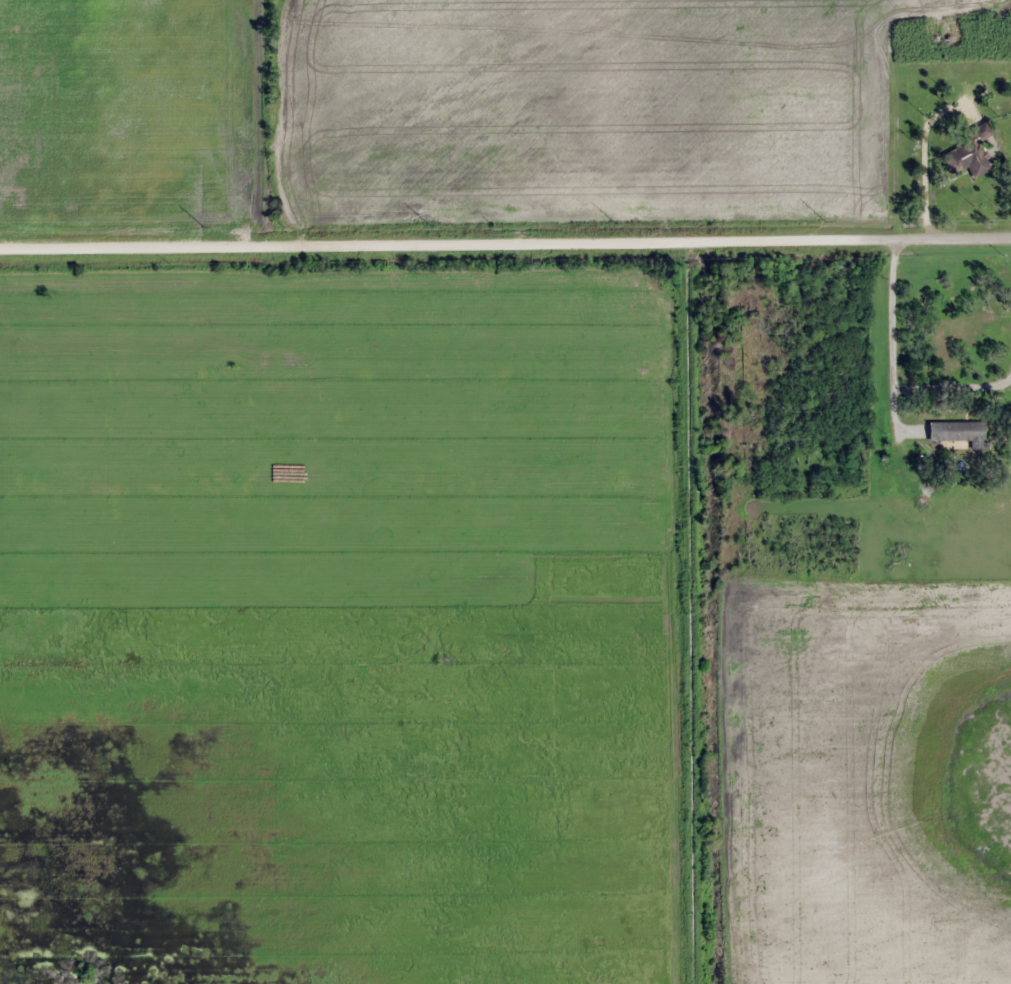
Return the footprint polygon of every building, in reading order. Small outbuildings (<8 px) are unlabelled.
[(979,137),(944,150),(953,175),(968,169),(971,177),(991,170),(979,137)] [(983,441),(983,422),(927,422),(927,441),(983,441)]
